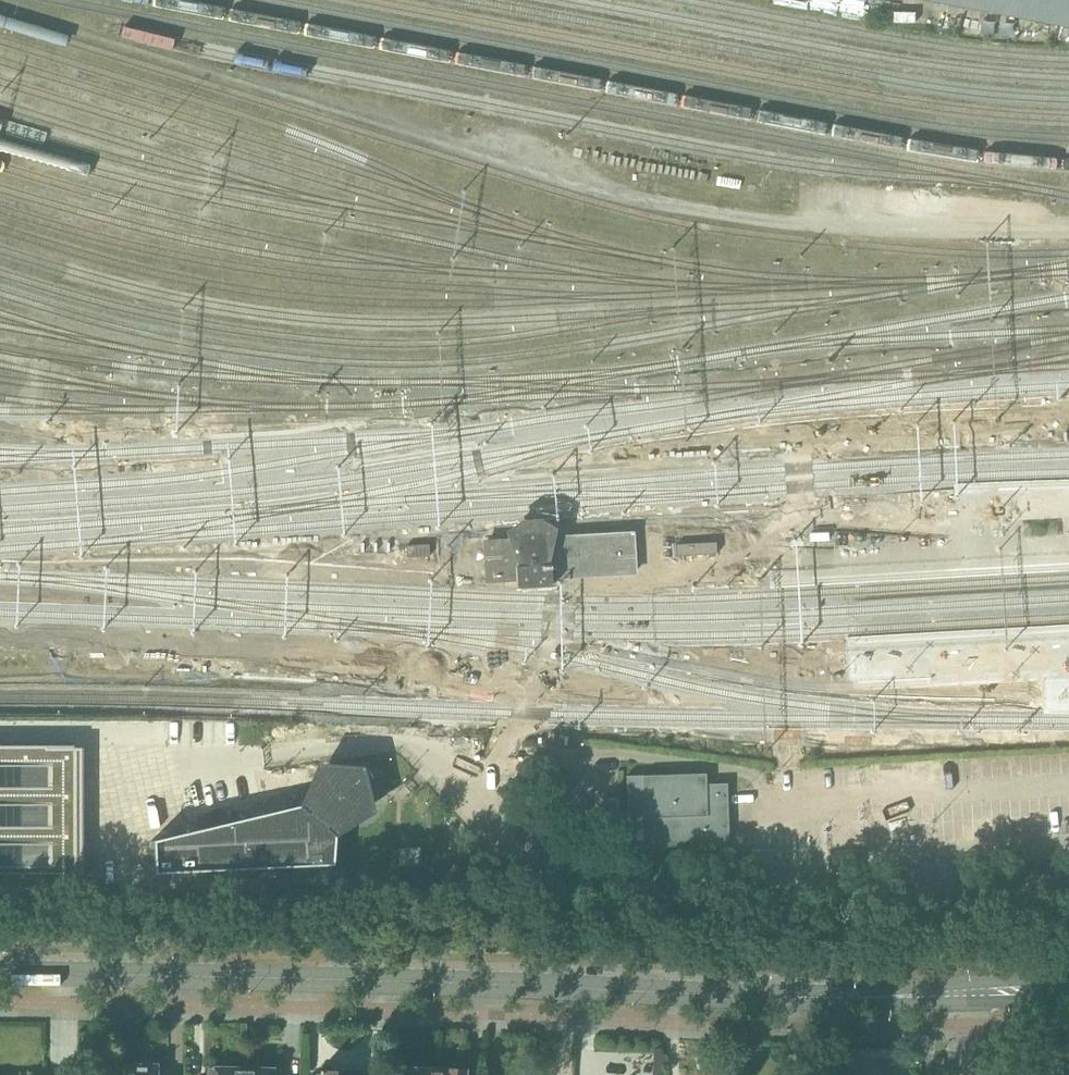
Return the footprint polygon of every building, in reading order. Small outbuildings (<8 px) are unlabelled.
[(1068,27),(1068,0),(927,0),(1068,27)] [(508,539),(483,540),(485,583),(517,581),(517,588),(544,586),(552,586),(552,579),(613,576),(638,575),(638,572),(635,532),(635,531),(611,533),(556,536),(558,529),(541,518),(522,519),(506,532),(507,536),(508,539)] [(717,553),(717,542),(676,544),(677,556),(717,553)] [(430,558),(429,548),(407,549),(407,560),(430,558)] [(75,891),(75,767),(75,745),(66,745),(0,745),(0,891),(75,891)] [(157,873),(336,865),(338,836),(378,812),(366,766),(320,762),(301,805),(156,840),(157,873)] [(730,842),(729,801),(728,783),(707,784),(707,773),(643,775),(627,776),(629,851),(678,845),(678,843),(730,842)] [(80,1050),(91,1050),(91,1032),(80,1033),(80,1050)] [(157,1074),(157,1066),(128,1066),(128,1074),(167,1074),(157,1074)] [(437,1068),(406,1066),(406,1071),(397,1070),(397,1074),(436,1074),(437,1068)]
